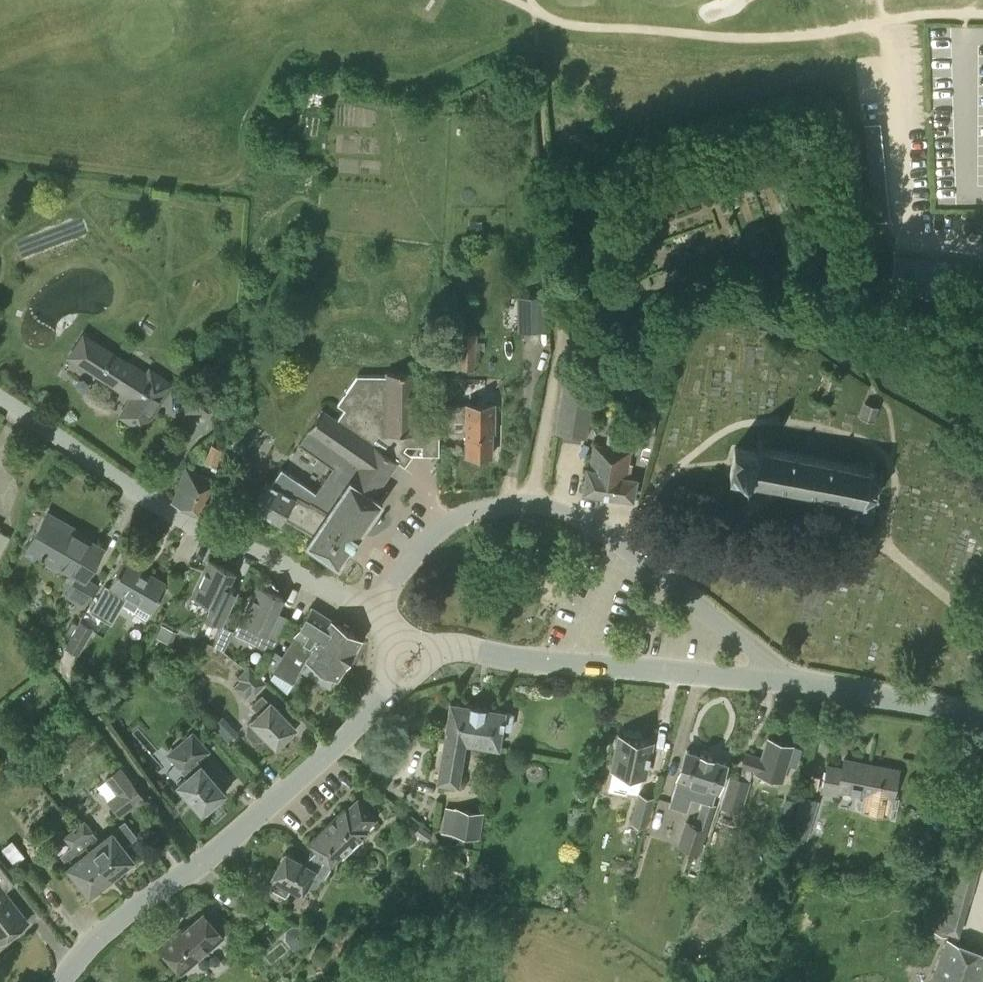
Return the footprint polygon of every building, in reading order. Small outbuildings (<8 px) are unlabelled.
[(971,269),(894,260),(890,292),(967,302),(971,269)] [(518,330),(545,330),(544,295),(517,295),(518,330)] [(476,366),(477,333),(462,332),(461,366),(476,366)] [(146,373),(83,333),(69,354),(133,395),(121,414),(141,427),(171,382),(149,368),(146,373)] [(332,466),(315,491),(281,467),(269,484),(266,482),(253,504),(281,520),(284,514),(313,531),(306,541),(325,553),(325,556),(331,560),(334,560),(338,563),(345,553),(360,531),(378,505),(381,500),(373,495),(398,460),(397,459),(407,444),(421,444),(421,453),(440,453),(440,423),(421,423),(421,431),(416,431),(417,371),(387,370),(387,375),(357,374),(338,402),(345,407),(337,418),(322,407),(298,442),(332,466)] [(585,435),(593,384),(565,380),(557,431),(562,432),(585,435)] [(495,432),(496,402),(466,402),(466,403),(448,403),(448,430),(466,430),(465,455),(492,456),(493,432),(495,432)] [(863,402),(859,418),(874,422),(879,407),(863,402)] [(868,467),(762,448),(763,441),(759,440),(757,450),(734,446),(732,460),(730,471),(753,475),(752,483),(753,483),(754,479),(816,491),(812,513),(872,524),(877,494),(878,495),(879,491),(876,491),(877,481),(881,478),(880,475),(878,477),(871,468),(873,463),(869,463),(868,467)] [(223,448),(211,443),(204,460),(216,465),(223,448)] [(607,495),(616,446),(593,443),(589,468),(587,468),(583,492),(607,495)] [(616,446),(607,495),(633,499),(636,478),(627,477),(631,448),(616,446)] [(244,482),(250,470),(238,464),(232,476),(244,482)] [(209,517),(223,482),(186,467),(170,501),(209,517)] [(84,604),(96,584),(87,579),(103,550),(71,532),(74,528),(47,513),(28,546),(78,575),(67,594),(84,604)] [(223,625),(239,590),(228,585),(235,571),(209,559),(192,595),(211,604),(206,617),(223,625)] [(125,560),(99,604),(117,614),(123,604),(146,618),(151,610),(153,611),(168,584),(125,560)] [(271,651),(287,616),(276,611),(283,596),(258,584),(241,621),(242,621),(236,633),(254,642),(254,643),(271,651)] [(287,692),(293,682),(294,682),(302,670),(330,687),(359,642),(357,636),(311,607),(282,654),(272,648),(271,651),(264,664),(272,670),(274,671),(270,677),(287,692)] [(78,653),(94,627),(80,619),(65,645),(78,653)] [(172,643),(177,632),(162,624),(156,636),(172,643)] [(255,694),(267,681),(249,664),(236,676),(239,679),(233,686),(245,698),(252,691),(255,694)] [(287,738),(288,732),(294,726),(262,693),(250,704),(258,712),(250,719),(251,720),(246,724),(246,733),(252,740),(262,739),(266,736),(274,745),(277,742),(283,742),(287,738)] [(443,739),(436,780),(456,784),(463,742),(498,747),(501,728),(510,730),(513,712),(449,702),(443,739)] [(222,715),(211,725),(217,731),(227,720),(222,715)] [(207,812),(217,803),(214,800),(224,792),(200,764),(201,763),(199,760),(210,751),(192,730),(166,753),(185,776),(177,783),(201,812),(204,809),(207,812)] [(636,739),(636,735),(625,732),(624,736),(619,735),(612,768),(613,768),(611,779),(613,784),(616,787),(627,790),(632,788),(635,783),(637,773),(644,774),(650,742),(636,739)] [(780,781),(792,745),(768,737),(762,755),(745,750),(740,767),(742,767),(739,777),(729,774),(720,806),(741,812),(750,779),(749,779),(752,771),(757,772),(757,773),(780,781)] [(717,791),(727,761),(685,747),(675,777),(677,777),(669,804),(687,810),(691,797),(703,800),(712,803),(712,802),(716,790),(717,791)] [(898,769),(843,757),(841,768),(825,765),(820,790),(837,794),(838,788),(864,794),(861,810),(887,815),(890,799),(892,799),(898,769)] [(137,806),(147,799),(120,765),(105,777),(116,792),(107,800),(119,815),(135,803),(137,806)] [(647,823),(654,795),(638,790),(631,819),(647,823)] [(305,886),(316,892),(332,864),(330,861),(376,817),(367,809),(372,804),(386,819),(390,815),(367,791),(358,799),(357,797),(311,841),(317,848),(302,861),(299,860),(285,852),(272,874),(275,876),(269,886),(285,896),(291,886),(302,892),(305,886)] [(807,838),(817,799),(799,794),(789,833),(807,838)] [(700,852),(716,804),(712,802),(712,803),(703,800),(695,822),(685,819),(677,844),(700,852)] [(479,838),(483,811),(445,806),(441,832),(479,838)] [(88,848),(109,876),(119,867),(124,868),(129,864),(129,859),(131,858),(122,846),(137,835),(125,819),(108,832),(100,838),(84,819),(72,828),(88,848)] [(100,883),(109,876),(88,848),(72,828),(63,835),(71,845),(60,854),(68,864),(66,865),(87,892),(90,890),(94,891),(99,887),(100,883)] [(959,932),(976,869),(955,863),(936,932),(946,934),(947,929),(959,932)] [(0,941),(27,920),(4,892),(14,883),(0,865),(0,941)] [(222,936),(203,913),(178,935),(175,932),(160,945),(182,970),(222,936)] [(286,930),(285,937),(293,948),(301,948),(307,944),(308,936),(299,926),(291,925),(286,930)] [(982,976),(982,953),(947,939),(931,981),(981,981),(982,976)]
